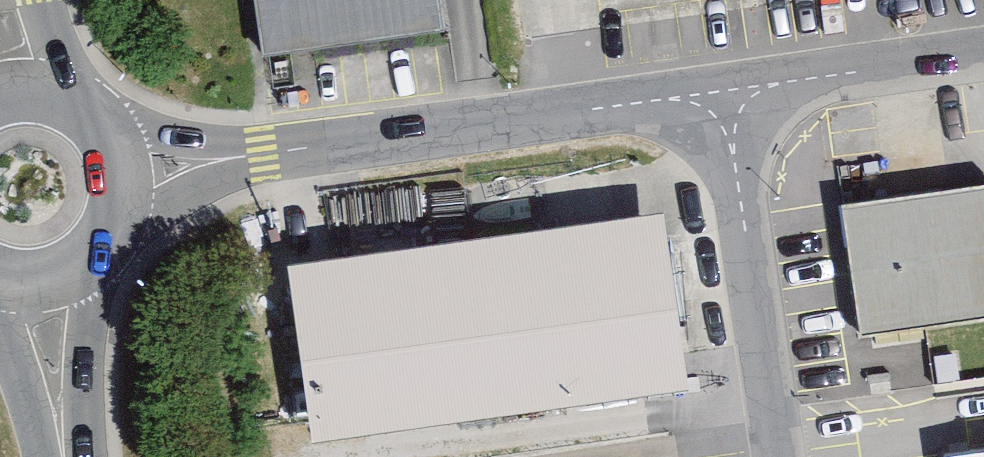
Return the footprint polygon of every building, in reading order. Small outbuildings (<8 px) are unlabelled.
[(265,59),(449,33),(444,0),(257,0),(265,59)] [(836,212),(854,338),(983,320),(983,192),(836,212)] [(662,210),(278,265),(304,447),(689,391),(662,210)]
